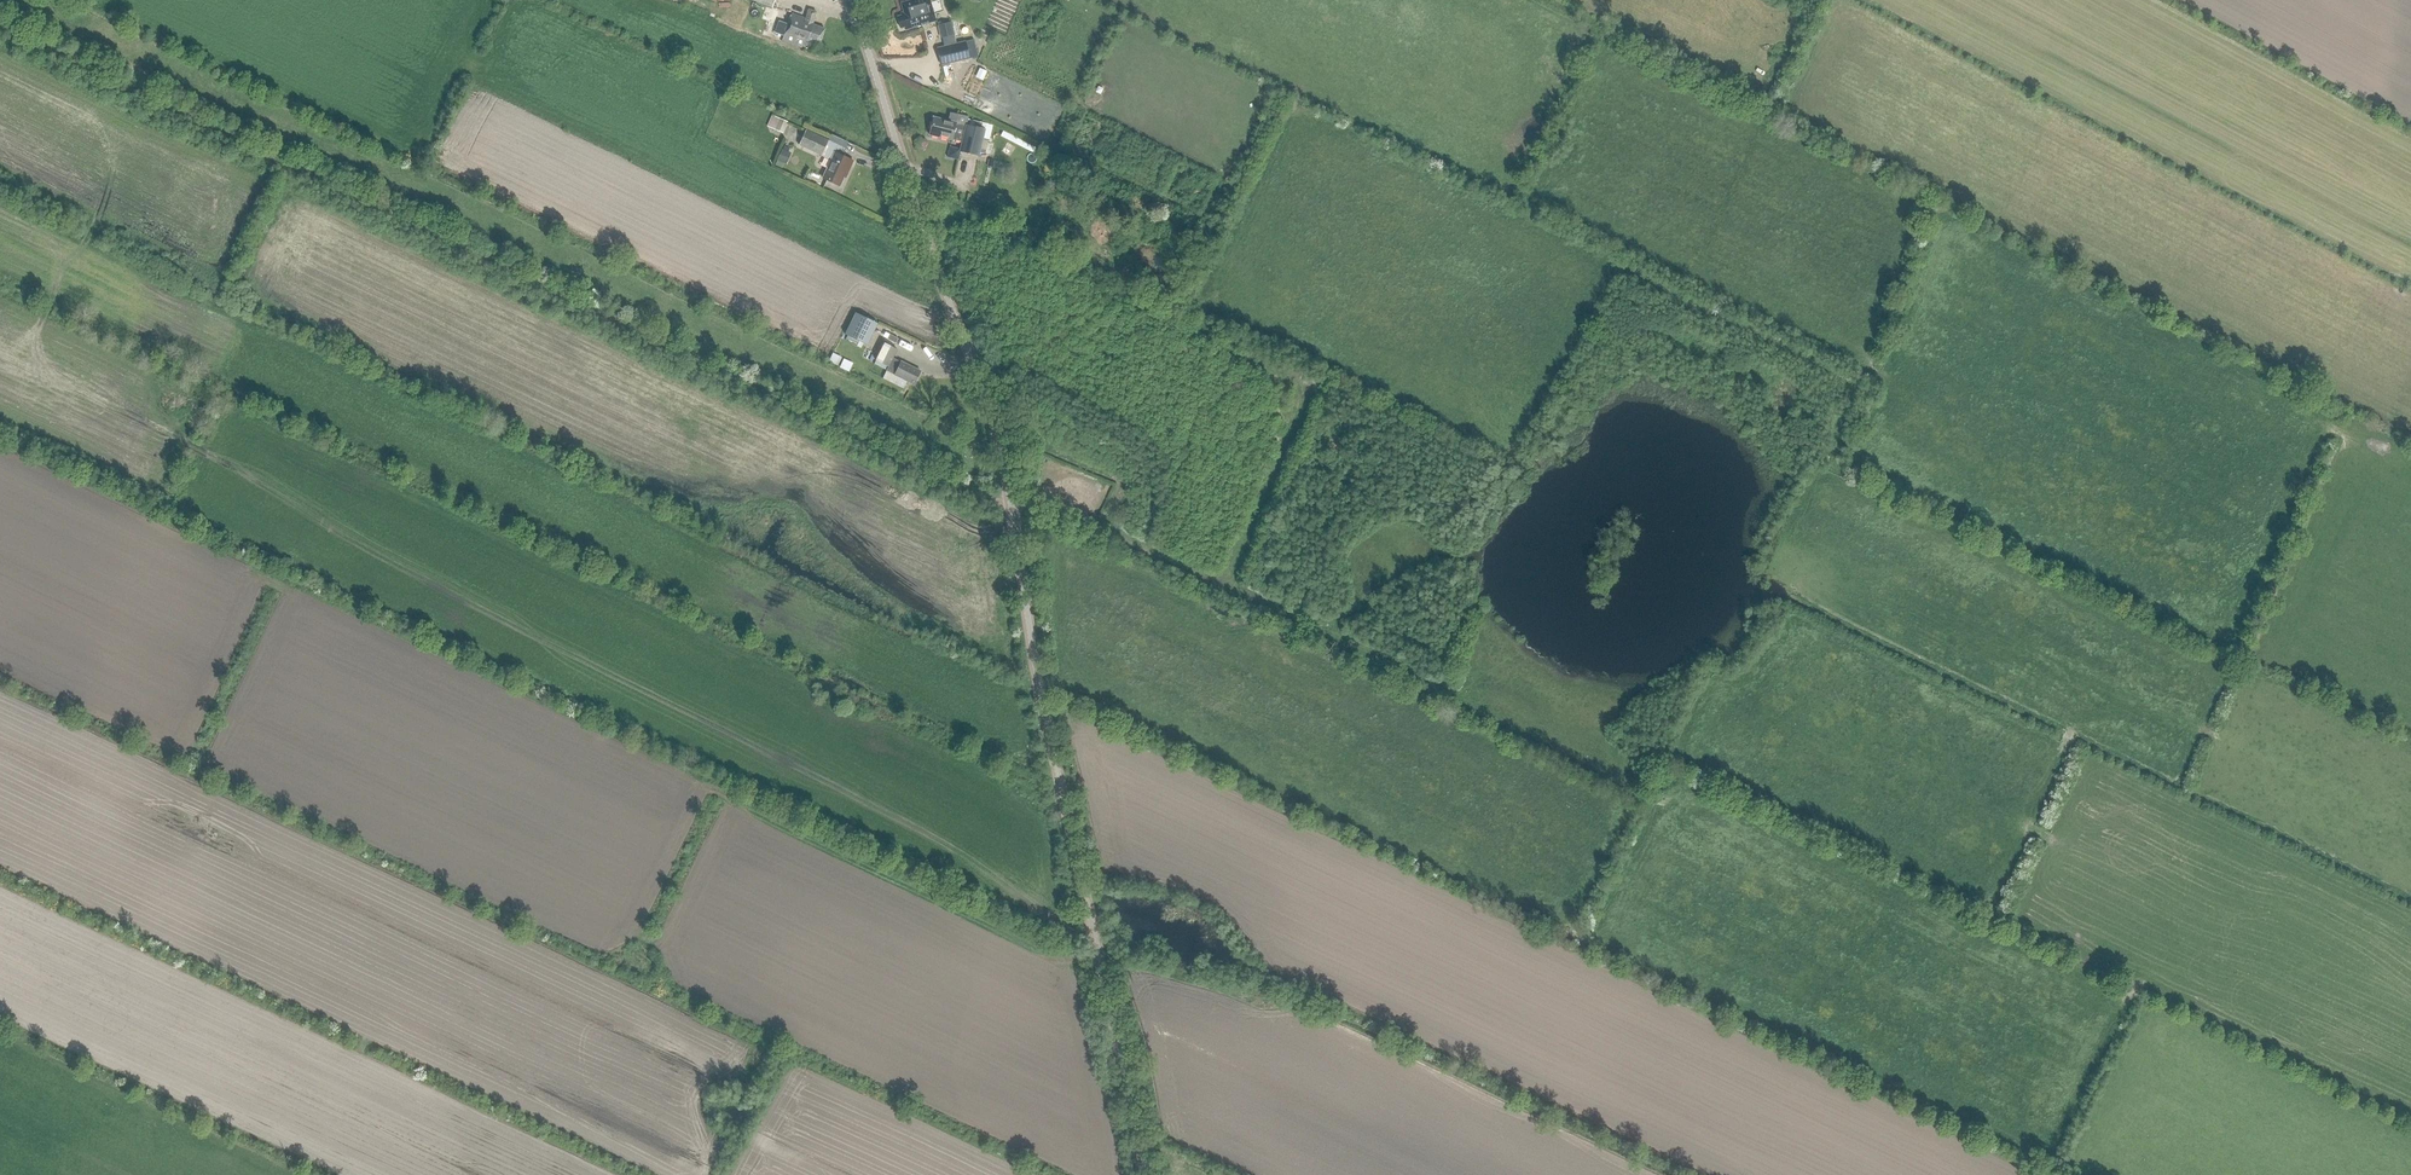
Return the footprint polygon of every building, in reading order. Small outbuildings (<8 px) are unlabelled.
[(900,28),(904,26),(905,30),(936,21),(930,0),(910,0),(900,3),(903,12),(900,13),(901,16),(897,17),(900,28)] [(805,19),(791,13),(782,41),(804,49),(806,42),(819,46),(824,29),(812,24),(816,12),(808,9),(805,19)] [(939,37),(953,34),(951,22),(937,25),(939,37)] [(937,48),(941,65),(969,58),(965,41),(937,48)] [(954,140),(962,142),(959,151),(978,156),(984,130),(965,125),(955,123),(933,117),(929,134),(954,140)] [(774,129),(783,133),(788,122),(779,118),(774,129)] [(806,130),(799,145),(821,155),(830,160),(822,178),(839,186),(846,171),(848,172),(853,161),(841,156),(845,148),(828,140),(806,130)] [(957,160),(959,153),(956,152),(957,148),(949,147),(947,157),(957,160)] [(788,151),(782,149),(781,148),(776,160),(786,164),(791,152),(788,151)] [(855,313),(845,335),(868,346),(879,325),(855,313)] [(896,349),(884,343),(875,361),(887,367),(888,366),(896,371),(894,375),(913,384),(919,371),(901,362),(900,363),(891,359),(896,349)]
